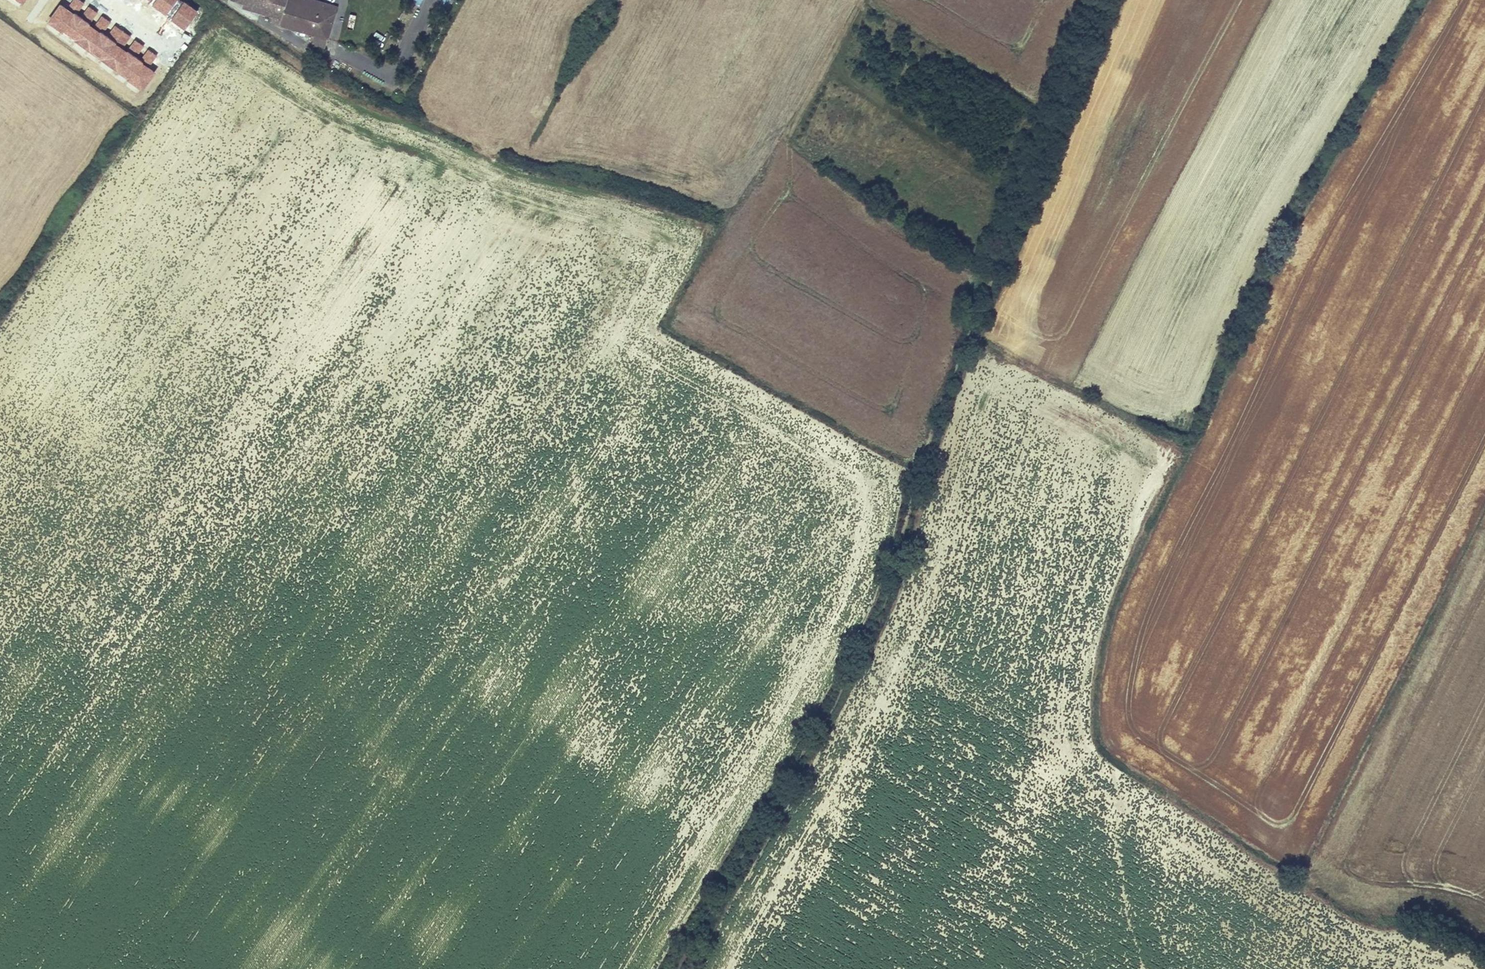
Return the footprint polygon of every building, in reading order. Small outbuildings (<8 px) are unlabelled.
[(237,0),(239,2),(244,3),(244,5),(249,8),(252,10),(272,16),(275,17),(273,23),(279,25),(299,31),(299,34),(306,36),(306,33),(314,35),(311,44),(324,48),(327,39),(335,12),(293,0),(236,0),(237,0)] [(335,12),(337,6),(315,0),(293,0),(335,12)]
